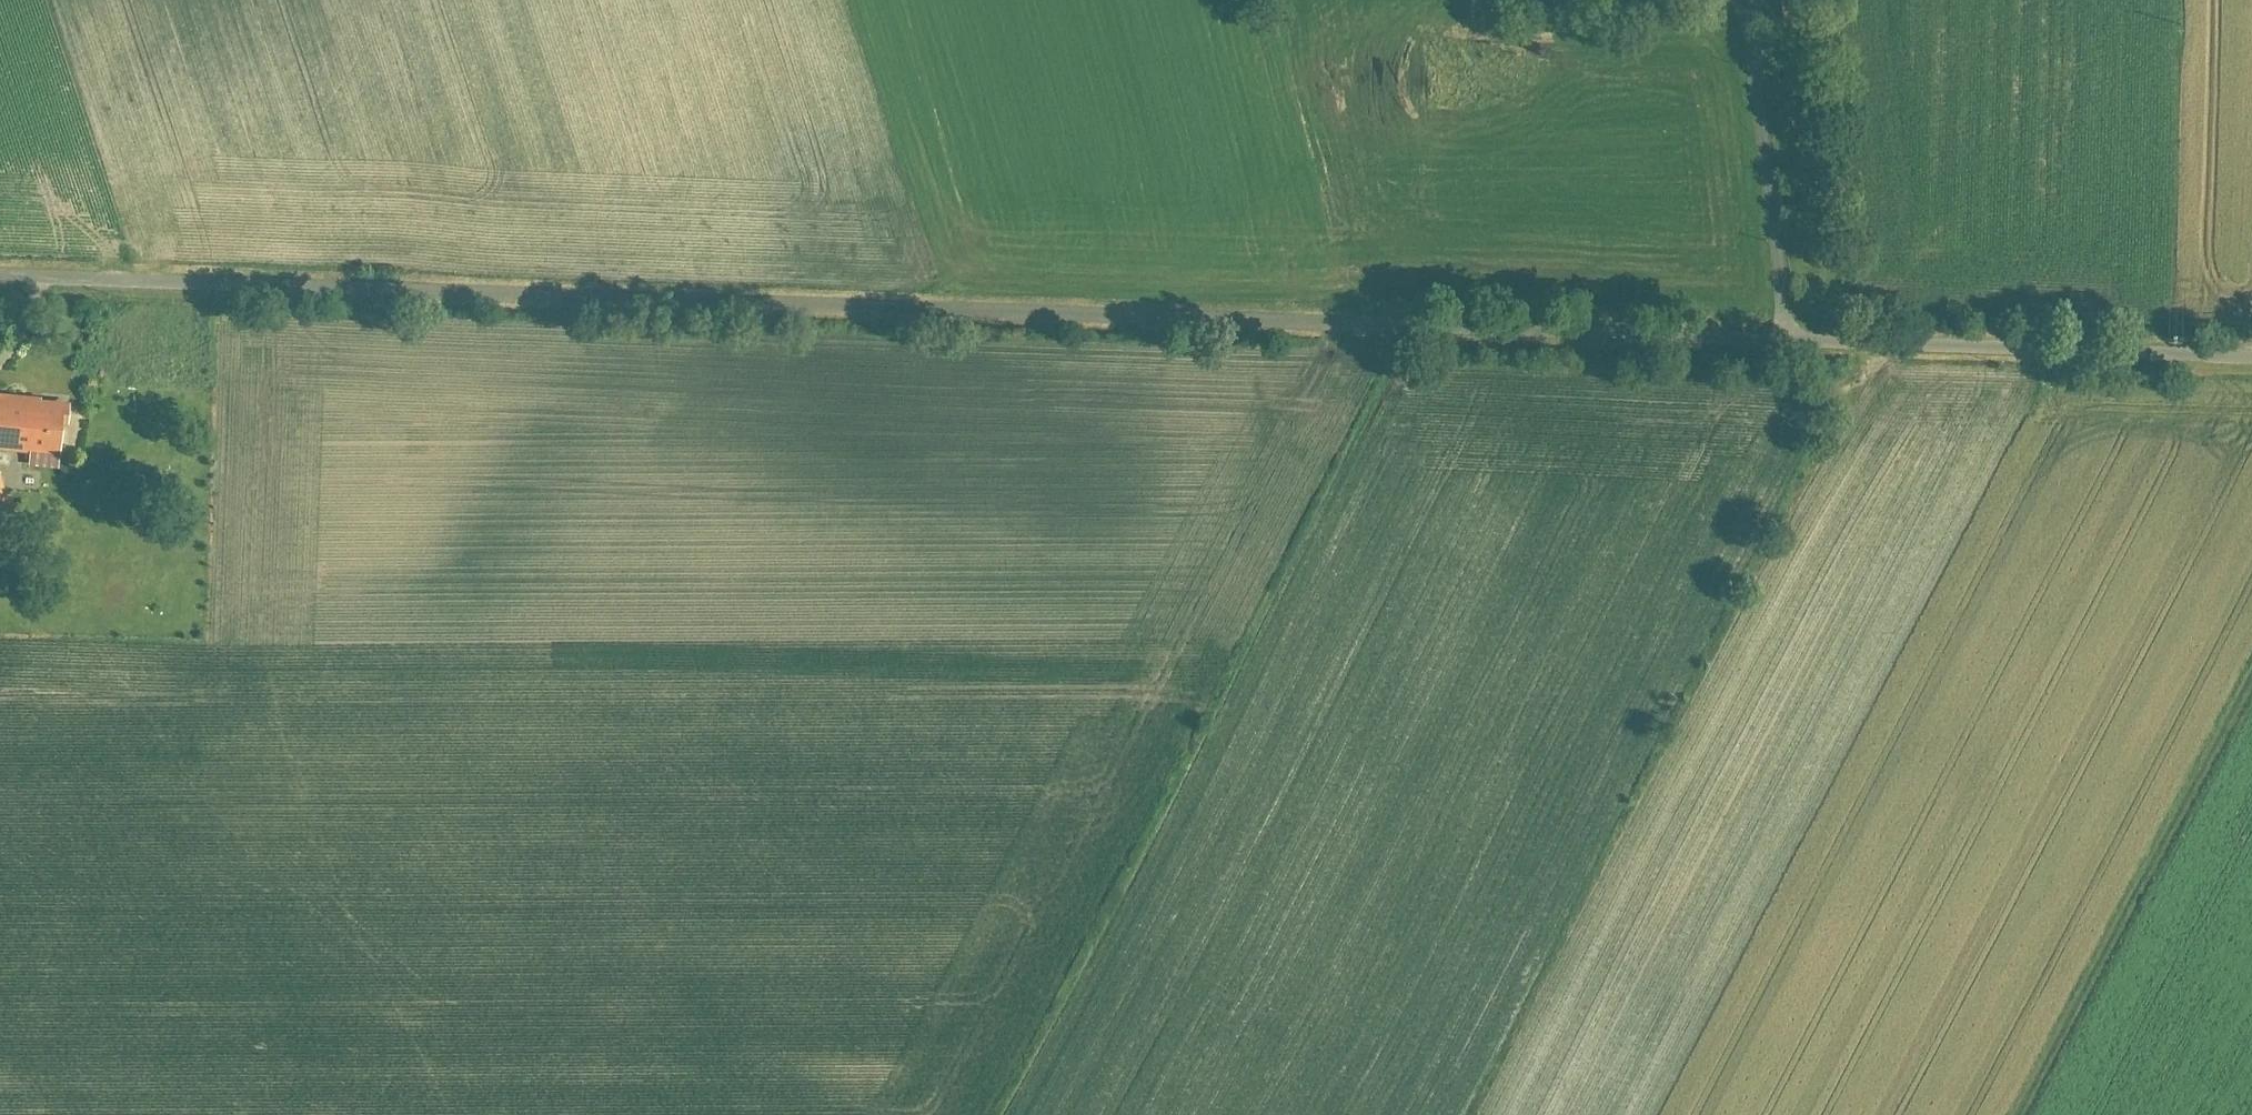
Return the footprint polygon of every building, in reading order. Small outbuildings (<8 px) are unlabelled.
[(52,452),(54,400),(0,397),(0,449),(52,452)]
